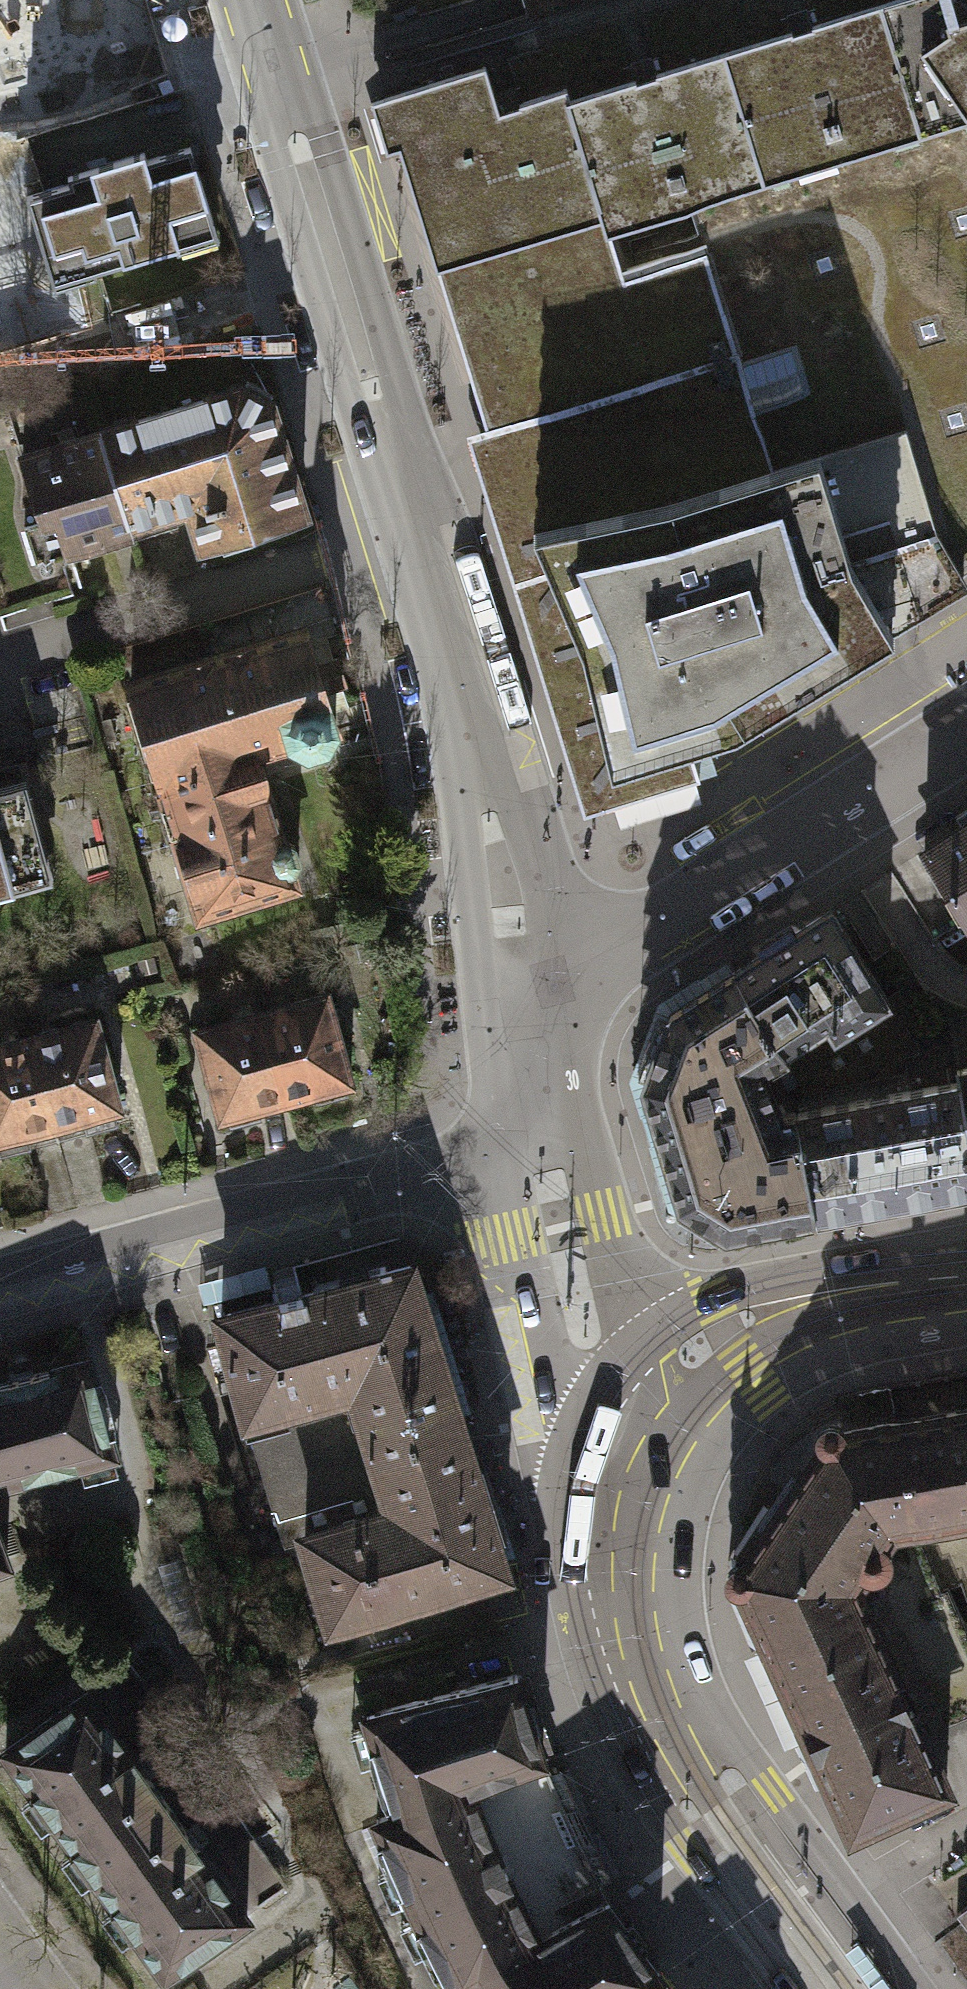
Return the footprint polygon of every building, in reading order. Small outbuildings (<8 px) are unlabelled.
[(876,6),(915,136),(966,119),(966,14),(964,15),(943,20),(937,0),(892,0),(876,6)] [(802,28),(721,52),(760,183),(915,136),(876,6),(802,28)] [(690,203),(760,183),(721,52),(644,74),(566,98),(597,200),(605,228),(690,203)] [(383,96),(430,251),(597,200),(566,98),(563,88),(501,107),(488,63),(383,96)] [(70,182),(26,196),(53,284),(178,246),(173,231),(212,219),(190,146),(146,159),(144,151),(68,175),(70,182)] [(485,428),(602,806),(700,778),(689,742),(742,726),(966,587),(966,580),(936,530),(906,425),(772,468),(750,407),(806,387),(794,343),(736,363),(701,240),(690,203),(605,228),(597,200),(430,251),(485,428)] [(303,511),(269,402),(241,387),(100,431),(129,523),(131,522),(196,502),(197,507),(193,514),(202,542),(303,511)] [(583,812),(602,806),(485,428),(466,434),(583,812)] [(131,522),(129,523),(100,431),(22,455),(43,521),(24,527),(36,565),(69,554),(68,552),(134,532),(131,522)] [(304,627),(131,680),(202,911),(293,884),(290,871),(294,870),(299,860),(295,846),(284,841),(280,842),(264,788),(266,784),(266,779),(260,759),(256,754),(292,743),(308,752),(327,747),(336,729),(323,691),(347,685),(338,658),(316,665),(304,627)] [(12,888),(5,863),(46,852),(26,780),(0,787),(0,891),(12,888)] [(921,849),(966,915),(966,819),(921,849)] [(827,910),(733,969),(782,1045),(826,1017),(834,1029),(883,998),(827,910)] [(758,1061),(782,1045),(733,969),(667,1012),(640,1081),(676,1197),(722,1223),(812,1207),(795,1108),(778,1111),(758,1061)] [(261,1011),(285,1099),(314,1092),(317,1101),(346,1093),(344,1084),(351,1082),(327,993),(261,1011)] [(285,1099),(261,1011),(197,1028),(221,1117),(227,1115),(230,1125),(260,1117),(257,1107),(285,1099)] [(96,1018),(30,1036),(58,1138),(117,1122),(113,1109),(120,1107),(96,1018)] [(58,1138),(30,1036),(0,1044),(0,1154),(58,1138)] [(959,1080),(966,1128),(966,1065),(956,1067),(959,1080)] [(795,1108),(812,1207),(966,1180),(966,1128),(959,1080),(795,1108)] [(496,1572),(401,1264),(213,1315),(239,1412),(279,1542),(296,1536),(322,1618),(455,1578),(456,1583),(496,1572)] [(0,1381),(0,1465),(1,1464),(6,1479),(104,1454),(79,1360),(0,1381)] [(892,1422),(911,1520),(966,1509),(966,1407),(892,1422)] [(737,1583),(765,1644),(861,1601),(851,1581),(858,1571),(870,1575),(883,1570),(884,1569),(890,1554),(887,1542),(884,1539),(880,1538),(888,1526),(911,1520),(892,1422),(839,1429),(836,1422),(831,1417),(823,1418),(816,1421),(813,1425),(811,1432),(813,1440),(818,1443),(740,1559),(731,1556),(730,1556),(721,1560),(719,1563),(717,1572),(721,1581),(731,1585),(732,1585),(737,1583)] [(944,1787),(861,1601),(765,1644),(848,1829),(944,1787)] [(399,1809),(539,1756),(513,1671),(449,1693),(444,1677),(429,1680),(430,1696),(365,1714),(399,1809)] [(50,1814),(87,1787),(103,1808),(142,1780),(78,1692),(0,1749),(0,1761),(27,1797),(34,1792),(50,1814)] [(539,1756),(399,1809),(376,1817),(453,1988),(470,1978),(606,1892),(539,1756)] [(241,1916),(142,1780),(103,1808),(87,1787),(50,1814),(43,1819),(67,1853),(72,1849),(88,1870),(82,1874),(108,1910),(114,1906),(129,1927),(124,1931),(157,1977),(241,1916)] [(659,1969),(606,1892),(470,1978),(478,1988),(630,1988),(659,1969)] [(953,1912),(963,1926),(966,1931),(966,1902),(953,1912)]
